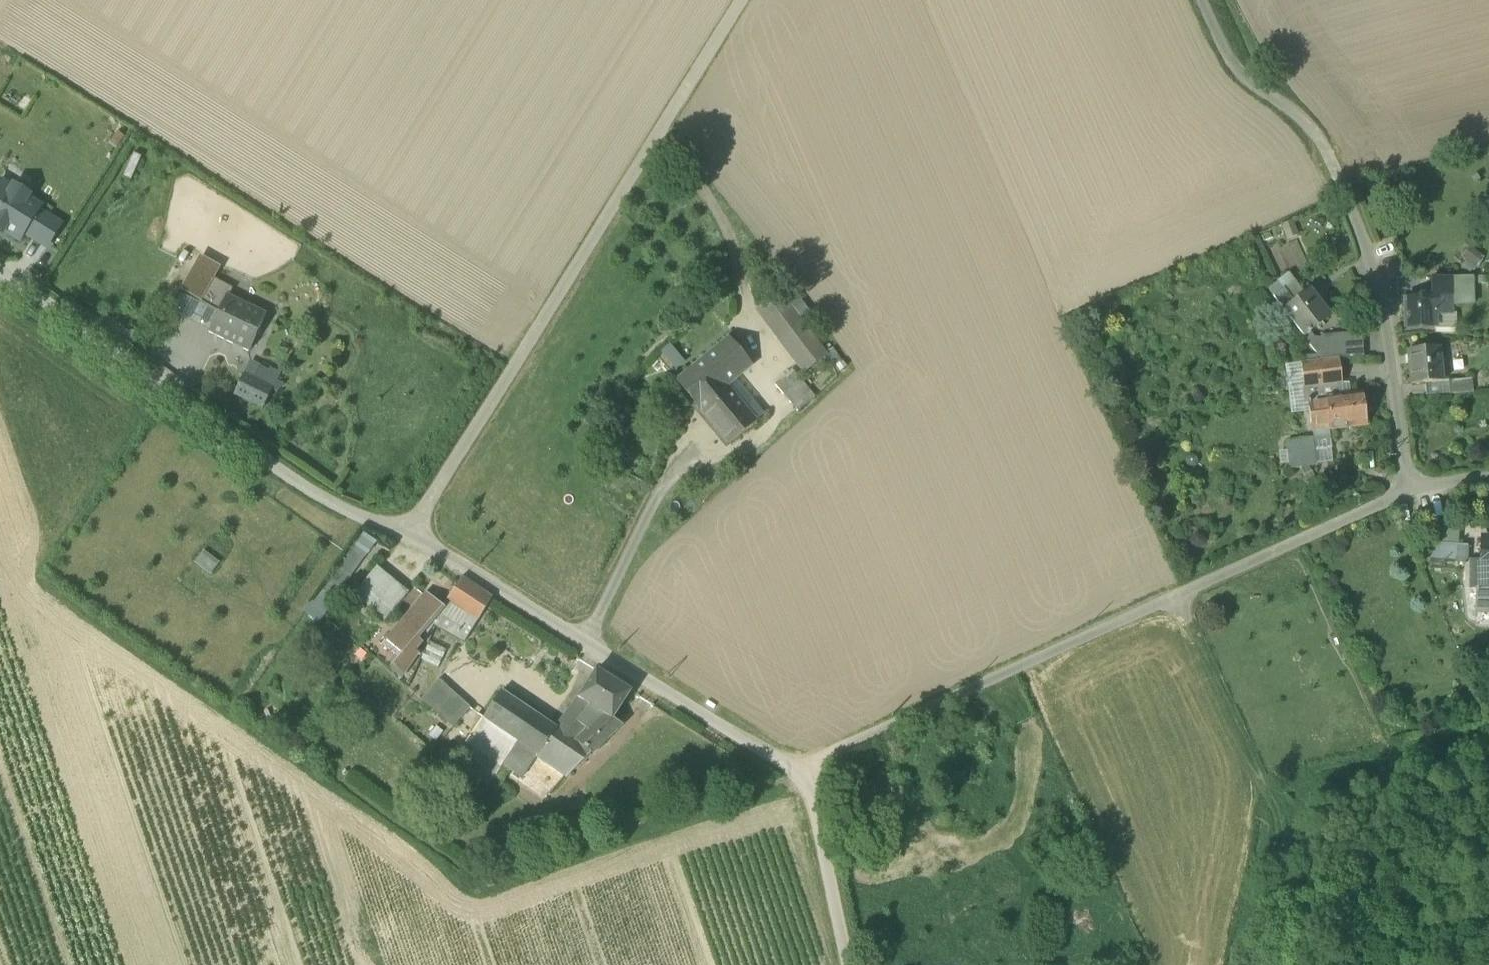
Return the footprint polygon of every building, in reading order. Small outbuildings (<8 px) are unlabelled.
[(124,178),(133,181),(143,158),(134,154),(124,178)] [(3,234),(5,231),(19,240),(24,233),(38,211),(40,207),(28,199),(30,196),(14,186),(12,189),(0,182),(0,232),(3,234)] [(61,225),(38,211),(24,233),(47,247),(61,225)] [(1299,235),(1292,219),(1281,224),(1288,240),(1299,235)] [(1483,256),(1469,246),(1461,257),(1475,267),(1483,256)] [(199,256),(193,269),(215,280),(221,268),(199,256)] [(204,303),(215,280),(193,269),(181,292),(204,303)] [(1284,290),(1295,305),(1306,296),(1289,274),(1268,290),(1273,297),(1284,290)] [(746,290),(752,298),(772,284),(766,276),(746,290)] [(1432,290),(1452,290),(1459,290),(1458,278),(1458,276),(1432,277),(1432,290)] [(1458,278),(1459,290),(1459,299),(1452,299),(1452,306),(1474,306),(1474,277),(1458,278)] [(201,308),(217,316),(227,297),(231,289),(215,280),(204,303),(201,308)] [(784,302),(772,284),(752,298),(782,341),(801,327),(799,324),(784,302)] [(1273,297),(1285,313),(1295,305),(1284,290),(1273,297)] [(1452,313),(1452,306),(1452,299),(1452,290),(1432,290),(1432,299),(1436,299),(1436,314),(1452,313)] [(1306,296),(1295,305),(1285,313),(1303,337),(1309,332),(1329,317),(1311,293),(1306,296)] [(796,294),(784,302),(799,324),(811,315),(796,294)] [(209,333),(248,352),(265,316),(227,297),(217,316),(209,333)] [(1406,299),(1407,327),(1434,327),(1436,327),(1436,314),(1436,299),(1432,299),(1406,299)] [(1452,313),(1436,314),(1436,327),(1434,327),(1434,334),(1457,336),(1456,313),(1452,313)] [(821,355),(801,327),(782,341),(801,368),(821,355)] [(1320,358),(1321,359),(1324,350),(1314,338),(1309,332),(1303,337),(1320,358)] [(1320,358),(1322,362),(1339,360),(1364,357),(1362,333),(1324,336),(1320,339),(1314,338),(1324,350),(1321,359),(1320,358)] [(679,383),(704,414),(731,392),(725,385),(733,379),(749,366),(729,342),(679,383)] [(686,363),(670,345),(659,354),(675,372),(686,363)] [(1410,350),(1413,386),(1424,385),(1443,383),(1440,348),(1410,350)] [(842,362),(833,349),(823,357),(832,370),(842,362)] [(238,377),(241,378),(247,381),(249,378),(261,383),(269,367),(247,357),(238,377)] [(1322,362),(1321,362),(1324,386),(1337,384),(1342,384),(1339,360),(1322,362)] [(1305,388),(1324,386),(1321,362),(1301,364),(1305,388)] [(1305,388),(1301,364),(1285,366),(1291,415),(1310,413),(1309,404),(1307,404),(1305,388)] [(282,373),(269,367),(261,383),(273,389),(279,392),(285,385),(278,382),(282,373)] [(774,386),(782,395),(799,380),(791,372),(774,386)] [(252,404),(261,383),(249,378),(247,381),(241,378),(234,395),(252,404)] [(749,414),(757,408),(733,379),(725,385),(731,392),(749,414)] [(782,395),(790,404),(806,389),(799,380),(782,395)] [(1449,382),(1450,396),(1474,393),(1473,381),(1449,382)] [(1443,383),(1424,385),(1426,397),(1450,396),(1449,382),(1443,383)] [(273,389),(261,383),(252,404),(264,410),(273,389)] [(1310,413),(1312,431),(1330,429),(1330,430),(1366,425),(1362,394),(1339,397),(1337,384),(1324,386),(1305,388),(1307,404),(1309,404),(1310,413)] [(815,398),(806,389),(790,404),(798,413),(815,398)] [(749,414),(731,392),(704,414),(730,445),(756,423),(755,422),(749,414)] [(749,414),(755,422),(763,415),(757,408),(749,414)] [(1330,429),(1312,431),(1313,438),(1316,467),(1334,465),(1330,430),(1330,429)] [(1289,471),(1316,467),(1313,438),(1286,441),(1289,471)] [(1433,522),(1432,543),(1457,545),(1458,524),(1433,522)] [(320,624),(377,543),(364,534),(307,614),(320,624)] [(1482,539),(1480,561),(1471,561),(1471,588),(1478,588),(1477,612),(1488,612),(1488,539),(1482,539)] [(1430,559),(1467,562),(1468,546),(1457,545),(1432,543),(1430,559)] [(220,563),(204,550),(194,563),(210,576),(220,563)] [(362,586),(393,612),(409,593),(378,567),(362,586)] [(462,613),(478,622),(492,599),(460,580),(446,603),(462,613)] [(393,612),(362,586),(353,596),(384,622),(393,612)] [(393,666),(405,677),(418,655),(415,653),(422,644),(418,641),(430,625),(441,630),(451,636),(453,630),(454,626),(438,612),(441,609),(427,597),(401,626),(410,634),(406,638),(410,642),(399,658),(393,666)] [(462,613),(446,603),(441,609),(438,612),(454,626),(453,630),(456,633),(463,622),(462,613)] [(451,636),(465,643),(478,622),(462,613),(463,622),(456,633),(453,630),(451,636)] [(410,634),(401,626),(385,645),(399,658),(410,642),(406,638),(410,634)] [(447,651),(430,643),(421,660),(438,669),(447,651)] [(578,698),(579,699),(612,719),(613,719),(631,691),(597,670),(578,698)] [(422,700),(453,728),(471,708),(439,680),(422,700)] [(485,720),(518,742),(539,755),(557,729),(502,692),(483,718),(485,720)] [(579,699),(557,729),(591,753),(621,724),(613,719),(612,719),(579,699)] [(476,748),(502,766),(503,766),(518,742),(485,720),(469,742),(469,743),(470,744),(476,748)] [(567,778),(591,753),(557,729),(539,755),(537,758),(567,778)] [(537,758),(539,755),(518,742),(503,766),(511,771),(521,778),(536,757),(537,758)] [(462,769),(489,787),(491,783),(502,766),(476,748),(462,769)] [(511,771),(503,766),(502,766),(491,783),(499,789),(511,771)] [(497,792),(499,789),(491,783),(489,787),(497,792)]
